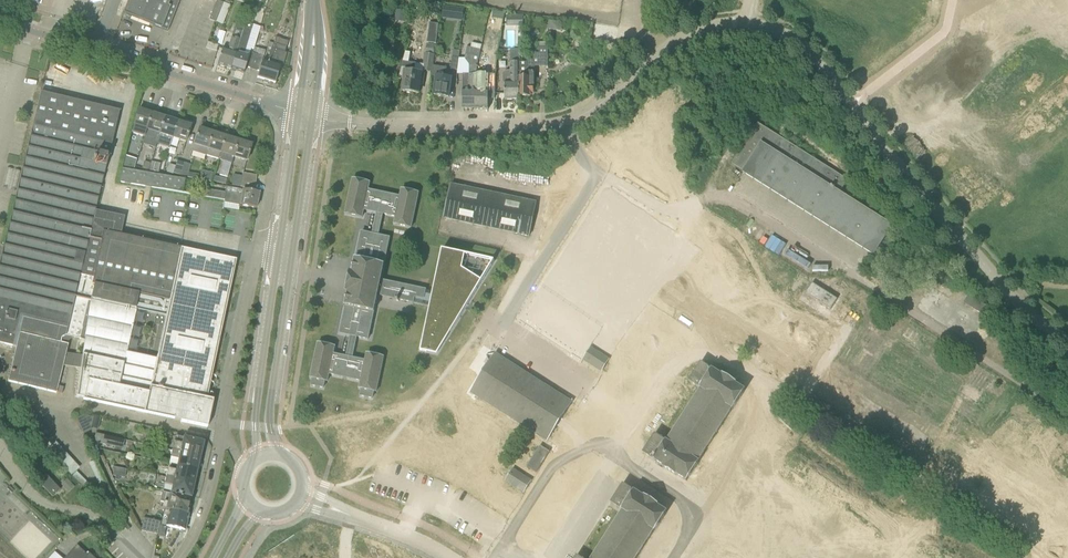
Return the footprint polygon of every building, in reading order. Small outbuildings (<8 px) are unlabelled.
[(123,14),(168,32),(180,0),(129,0),(123,14)] [(218,1),(210,20),(215,22),(217,23),(224,3),(218,1)] [(224,3),(217,23),(223,25),(231,6),(224,3)] [(463,21),(465,8),(444,6),(442,18),(463,21)] [(396,10),(395,18),(406,19),(407,11),(396,10)] [(248,15),(246,21),(253,23),(255,17),(252,16),(248,15)] [(231,70),(244,74),(249,57),(252,49),(254,49),(254,48),(261,27),(254,25),(246,23),(243,32),(231,70)] [(427,43),(436,44),(439,24),(430,23),(427,43)] [(595,39),(618,40),(618,27),(595,26),(595,39)] [(223,48),(217,65),(231,70),(243,32),(235,29),(228,50),(223,48)] [(277,33),(274,43),(268,63),(263,62),(266,51),(254,48),(254,49),(251,58),(248,68),(259,71),(257,78),(276,83),(281,67),(282,68),(287,53),(285,52),(290,37),(277,33)] [(208,43),(206,48),(217,52),(219,46),(208,43)] [(469,64),(469,74),(463,74),(463,109),(476,109),(477,75),(480,59),(479,59),(482,45),(473,43),(471,48),(467,47),(465,58),(469,64)] [(548,66),(548,64),(548,48),(539,48),(539,66),(548,66)] [(505,83),(505,100),(520,100),(520,78),(520,62),(521,62),(522,50),(511,50),(511,62),(510,62),(510,71),(506,71),(503,73),(503,83),(505,83)] [(496,51),(489,51),(487,64),(495,65),(496,51)] [(424,71),(433,72),(433,66),(435,55),(426,54),(425,53),(425,54),(423,64),(425,64),(424,71)] [(458,70),(460,58),(459,58),(453,57),(451,69),(458,70)] [(476,109),(489,110),(489,89),(483,89),(483,66),(484,60),(480,59),(477,75),(476,109)] [(520,78),(520,100),(528,100),(528,97),(529,97),(529,94),(534,94),(534,60),(527,60),(527,62),(521,62),(520,62),(520,78)] [(422,73),(414,72),(416,63),(409,62),(403,62),(399,78),(405,79),(403,91),(419,93),(421,81),(423,81),(424,73),(422,73)] [(448,68),(433,66),(433,72),(432,76),(437,77),(434,95),(449,97),(452,74),(447,73),(448,68)] [(48,72),(47,78),(61,81),(62,76),(48,72)] [(58,82),(46,79),(44,91),(55,93),(58,82)] [(90,231),(120,111),(41,92),(8,229),(0,266),(0,343),(14,346),(17,347),(9,382),(57,394),(57,392),(63,394),(64,388),(59,387),(64,366),(82,369),(83,356),(67,353),(69,341),(75,337),(85,340),(90,300),(66,295),(73,262),(72,262),(80,229),(90,231)] [(153,114),(139,110),(132,133),(146,137),(153,114)] [(161,134),(166,118),(153,114),(146,137),(148,138),(148,136),(159,140),(161,134)] [(161,134),(171,137),(168,144),(171,145),(178,122),(166,118),(161,134)] [(191,126),(178,122),(171,145),(177,147),(180,140),(187,142),(191,126)] [(758,123),(753,132),(732,164),(744,171),(743,172),(874,255),(893,226),(840,193),(848,180),(758,123)] [(195,144),(193,152),(206,156),(213,133),(200,129),(195,144)] [(226,137),(213,133),(206,156),(219,160),(226,137)] [(239,141),(226,137),(219,160),(224,161),(231,163),(233,164),(235,157),(234,157),(239,141)] [(234,157),(235,157),(247,161),(252,145),(239,141),(234,157)] [(128,170),(128,169),(132,158),(125,156),(122,169),(123,169),(128,170)] [(253,170),(256,158),(249,157),(246,169),(253,170)] [(173,174),(181,176),(185,163),(177,161),(173,174)] [(231,163),(224,161),(219,175),(227,178),(232,164),(231,164),(231,163)] [(142,169),(149,171),(151,164),(144,162),(142,169)] [(192,165),(185,163),(181,176),(187,177),(189,173),(192,165)] [(131,170),(128,169),(128,170),(123,169),(121,175),(119,183),(161,190),(183,193),(185,180),(186,180),(131,170)] [(256,183),(257,176),(243,173),(242,180),(256,183)] [(382,219),(395,222),(395,224),(411,228),(419,193),(402,190),(401,197),(368,190),(370,183),(353,179),(346,214),(362,217),(363,217),(365,218),(353,273),(351,272),(347,292),(349,292),(346,306),(340,333),(351,336),(347,357),(333,354),(335,347),(318,343),(311,378),(313,379),(312,386),(324,388),(325,381),(328,381),(329,374),(361,381),(360,388),(362,389),(361,396),(373,398),(374,391),(376,392),(384,357),(367,354),(365,361),(352,358),(357,337),(368,339),(378,295),(382,295),(382,296),(397,299),(397,301),(399,302),(400,300),(430,306),(420,350),(437,354),(495,261),(443,250),(433,292),(426,291),(426,290),(381,280),(384,265),(385,265),(385,264),(384,264),(390,238),(378,236),(382,219)] [(241,187),(255,190),(256,183),(242,180),(241,187)] [(537,203),(451,185),(444,218),(529,236),(537,203)] [(203,197),(224,200),(224,203),(256,209),(257,208),(260,193),(227,187),(226,193),(205,189),(203,197)] [(760,240),(766,230),(758,225),(751,235),(760,240)] [(97,240),(90,239),(91,231),(90,231),(80,229),(72,262),(73,262),(66,295),(90,300),(85,340),(83,356),(82,369),(78,397),(84,399),(84,401),(175,420),(175,419),(181,421),(181,422),(208,427),(214,400),(207,399),(227,304),(231,305),(232,298),(233,296),(229,295),(237,261),(180,248),(119,235),(103,232),(101,241),(97,240)] [(832,308),(838,299),(814,284),(808,293),(832,308)] [(989,308),(969,295),(964,303),(984,315),(989,308)] [(591,349),(585,359),(602,370),(608,361),(591,349)] [(572,402),(503,358),(496,354),(471,392),(481,399),(547,441),(572,402)] [(667,442),(657,436),(655,435),(643,453),(664,467),(664,468),(677,476),(677,475),(687,481),(699,463),(698,462),(732,409),(733,409),(745,391),(735,385),(736,384),(723,376),(722,376),(701,363),(689,382),(701,389),(667,442)] [(91,428),(85,416),(78,419),(86,434),(93,430),(91,428)] [(93,417),(85,416),(91,428),(98,430),(101,418),(94,416),(93,417)] [(125,440),(105,436),(103,445),(123,449),(125,440)] [(177,437),(176,443),(174,443),(172,451),(200,457),(202,451),(204,450),(204,447),(203,445),(203,443),(177,437)] [(74,474),(81,466),(58,446),(50,455),(74,474)] [(549,452),(541,447),(528,467),(536,472),(549,452)] [(199,462),(200,457),(172,451),(171,458),(179,460),(178,466),(197,470),(198,469),(200,468),(200,464),(199,462)] [(197,471),(197,470),(178,466),(177,472),(168,470),(166,477),(194,484),(195,478),(198,477),(198,474),(197,471)] [(123,478),(125,469),(115,467),(113,476),(123,478)] [(530,482),(513,471),(507,480),(524,491),(530,482)] [(46,474),(38,481),(53,497),(61,490),(46,474)] [(172,493),(191,497),(191,496),(194,494),(194,491),(193,489),(194,484),(166,477),(164,485),(173,487),(172,493)] [(68,479),(62,485),(69,493),(75,487),(68,479)] [(786,498),(780,504),(785,508),(776,518),(788,528),(796,518),(801,522),(806,516),(802,512),(818,494),(806,483),(790,502),(786,498)] [(625,486),(623,485),(611,503),(623,511),(593,557),(636,557),(654,531),(655,531),(667,513),(657,506),(658,505),(645,497),(644,498),(625,486)] [(191,499),(163,493),(161,502),(164,503),(163,509),(164,509),(170,510),(187,513),(189,509),(191,507),(191,504),(190,502),(191,499)] [(162,549),(167,526),(185,530),(189,514),(187,513),(170,510),(164,509),(161,522),(162,522),(159,534),(157,545),(162,549)] [(141,531),(159,534),(162,522),(161,522),(144,518),(141,531)] [(77,546),(66,557),(94,557),(89,553),(87,555),(77,546)]
